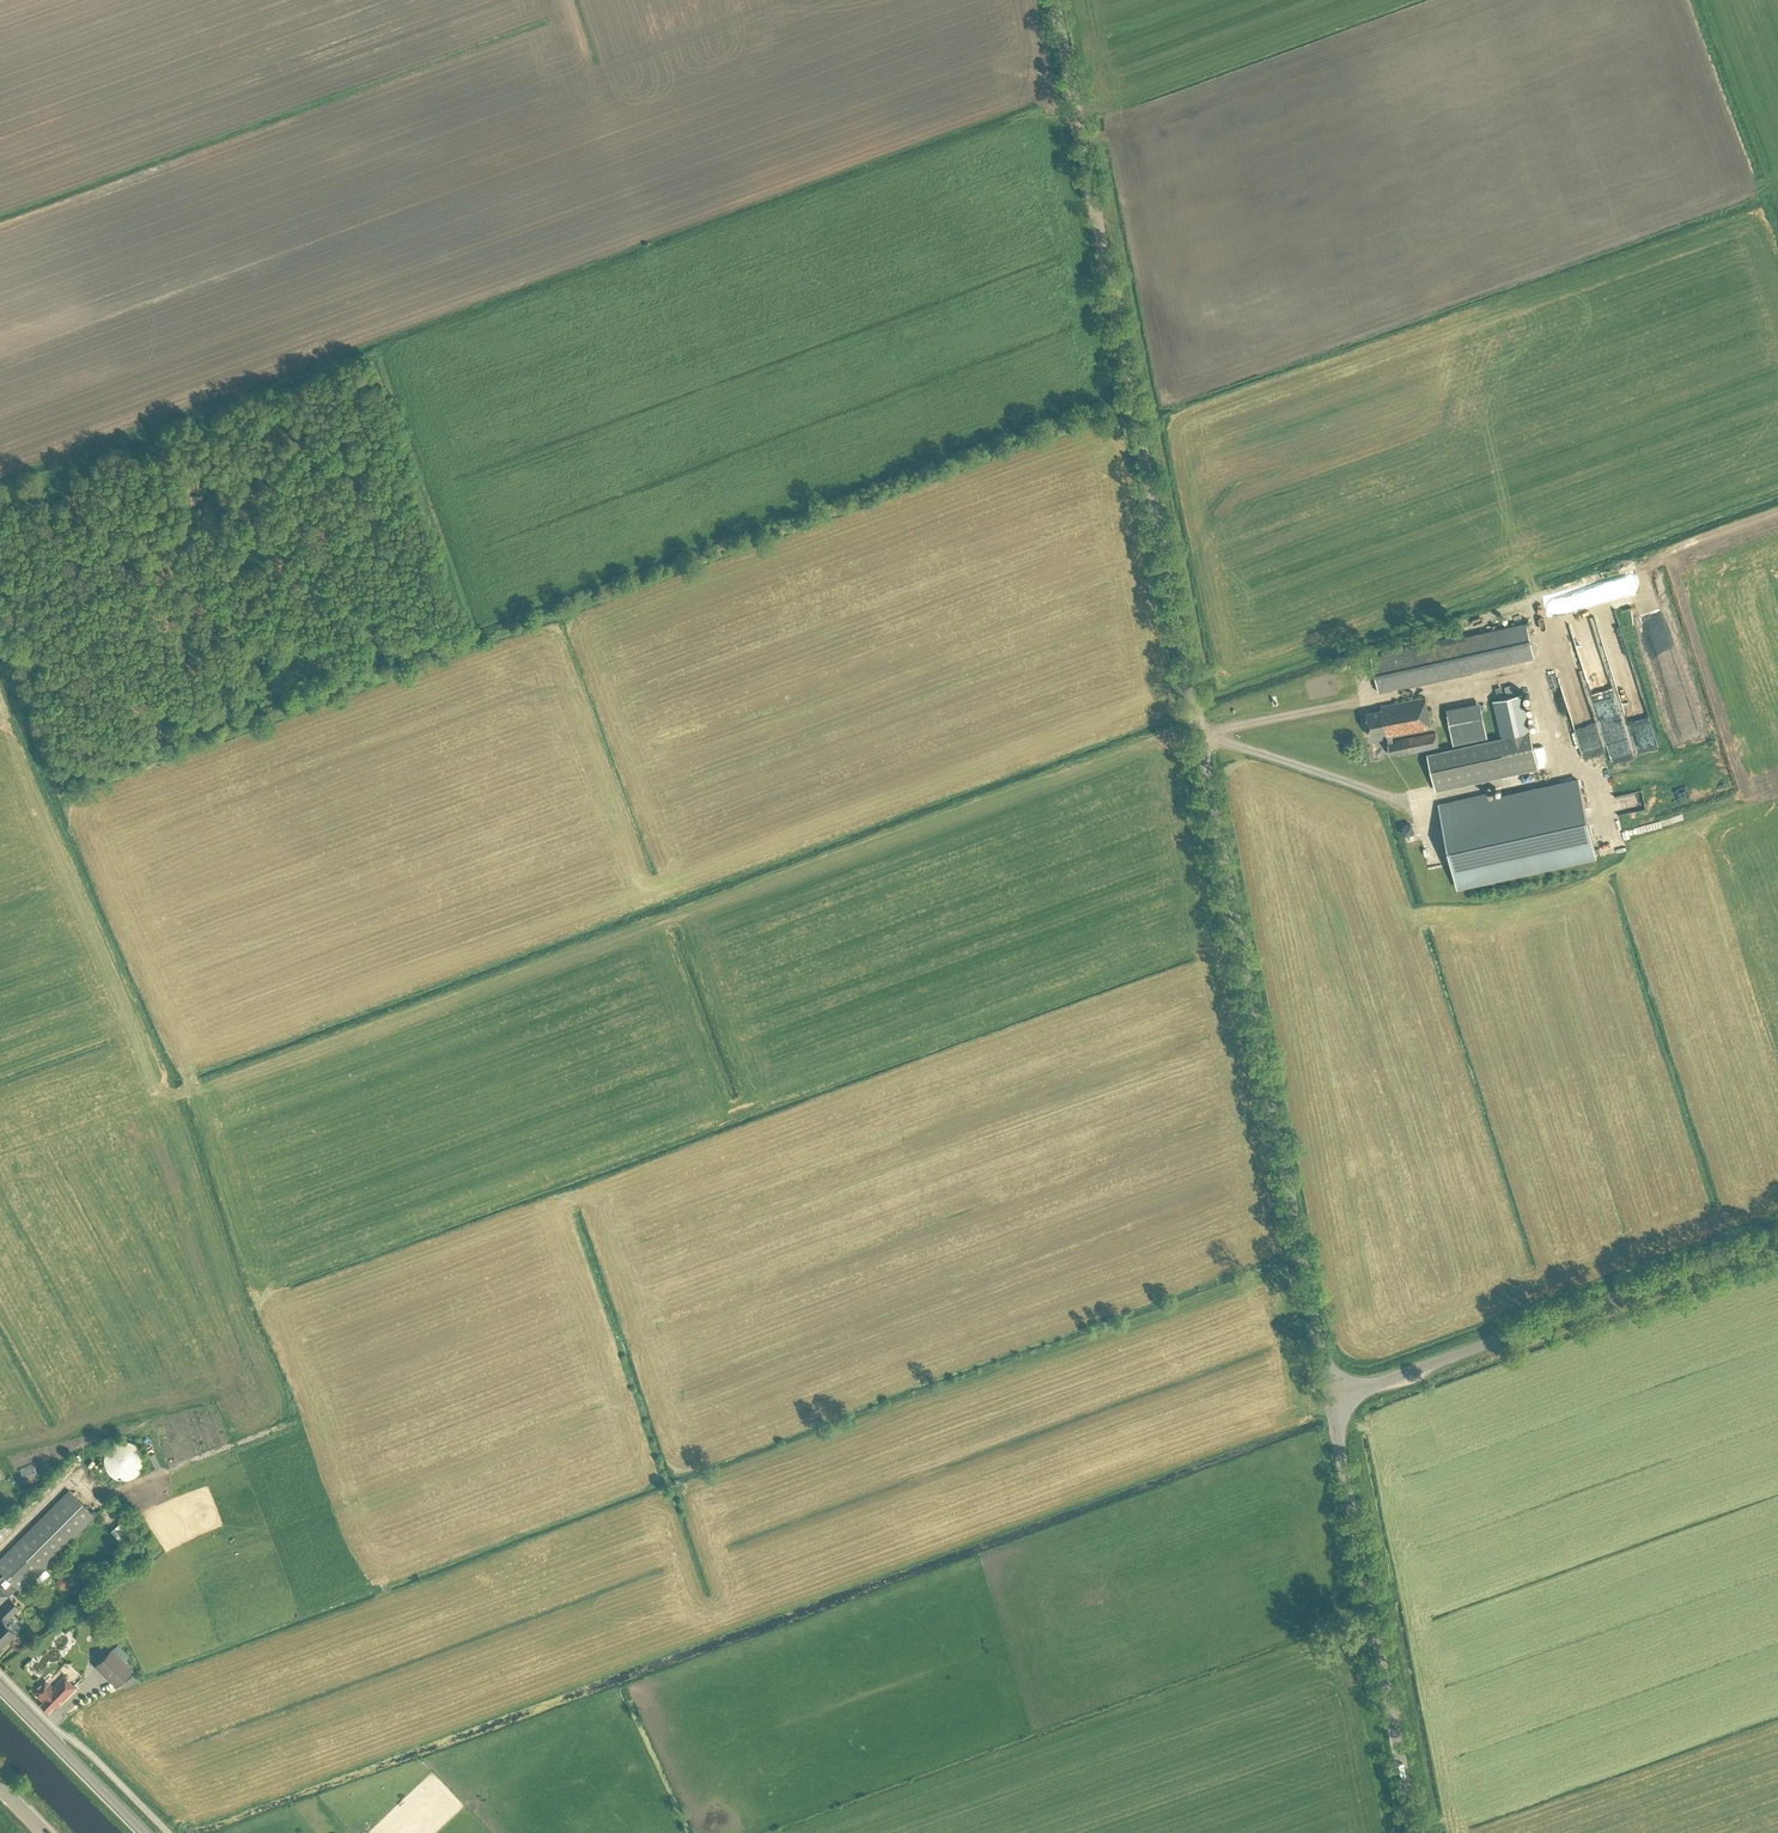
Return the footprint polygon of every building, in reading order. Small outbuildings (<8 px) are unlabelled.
[(1535,656),(1527,622),(1372,656),(1380,691),(1535,656)] [(1620,658),(1623,651),(1609,646),(1607,653),(1620,658)] [(1594,691),(1600,689),(1614,741),(1613,741),(1619,760),(1640,754),(1615,665),(1589,672),(1594,691)] [(1585,687),(1585,669),(1567,669),(1567,686),(1585,687)] [(1428,753),(1436,788),(1538,767),(1533,744),(1528,744),(1526,733),(1531,732),(1522,693),(1493,700),(1502,738),(1428,753)] [(1367,712),(1372,736),(1386,733),(1390,754),(1398,752),(1399,754),(1439,747),(1435,732),(1395,739),(1396,742),(1394,742),(1392,736),(1431,728),(1425,697),(1381,706),(1382,709),(1367,712)] [(1480,702),(1446,709),(1454,744),(1487,737),(1480,702)] [(1458,887),(1596,856),(1579,779),(1489,799),(1488,794),(1439,805),(1458,887)] [(125,1440),(118,1440),(114,1442),(109,1446),(106,1451),(104,1456),(104,1462),(105,1466),(107,1470),(111,1474),(114,1476),(116,1478),(119,1479),(122,1479),(126,1479),(130,1478),(134,1476),(138,1473),(141,1470),(142,1466),(143,1462),(144,1457),(143,1454),(141,1450),(139,1447),(136,1444),(133,1442),(130,1440),(125,1440)] [(69,1489),(0,1558),(0,1569),(4,1573),(0,1577),(0,1609),(8,1617),(19,1606),(8,1595),(17,1586),(20,1589),(95,1515),(69,1489)] [(130,1493),(137,1506),(143,1502),(135,1489),(130,1493)] [(56,1580),(64,1588),(73,1579),(65,1571),(56,1580)] [(46,1579),(39,1584),(45,1592),(52,1587),(46,1579)] [(80,1612),(87,1622),(108,1608),(101,1597),(80,1612)] [(0,1620),(0,1647),(15,1632),(14,1631),(18,1627),(21,1624),(15,1618),(12,1620),(8,1625),(1,1619),(0,1620)] [(112,1648),(95,1665),(116,1686),(133,1669),(112,1648)] [(135,1671),(122,1684),(124,1686),(139,1679),(135,1671)] [(41,1704),(47,1711),(55,1703),(57,1705),(76,1687),(64,1676),(52,1688),(46,1681),(34,1692),(43,1701),(41,1704)]
